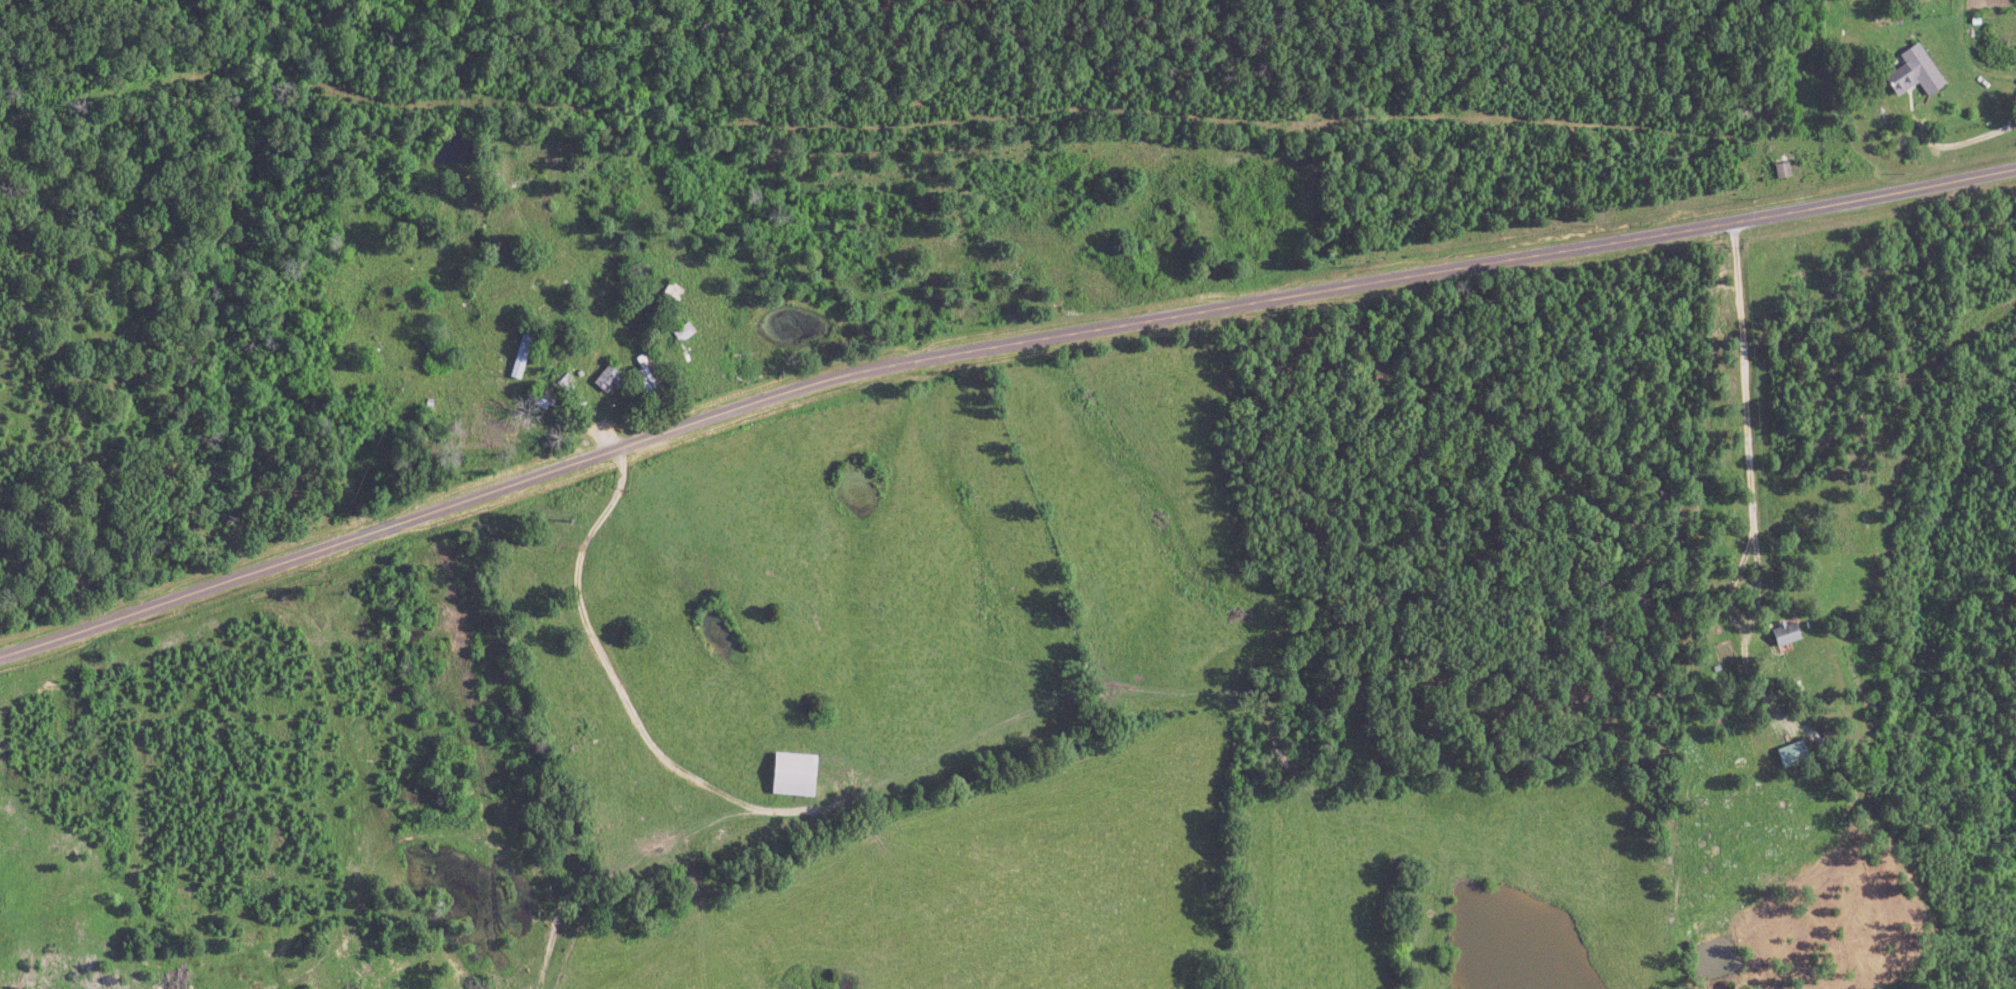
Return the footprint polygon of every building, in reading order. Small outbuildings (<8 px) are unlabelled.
[(1920,84),(1928,97),(1946,86),(1921,43),(1900,55),(1906,65),(1885,78),(1896,97),(1920,84)] [(607,394),(621,374),(607,364),(593,384),(607,394)] [(1771,630),(1777,648),(1801,639),(1794,620),(1779,626),(1779,627),(1771,630)] [(1776,751),(1784,769),(1809,759),(1801,740),(1776,751)] [(771,795),(813,796),(815,755),(773,754),(771,795)]
